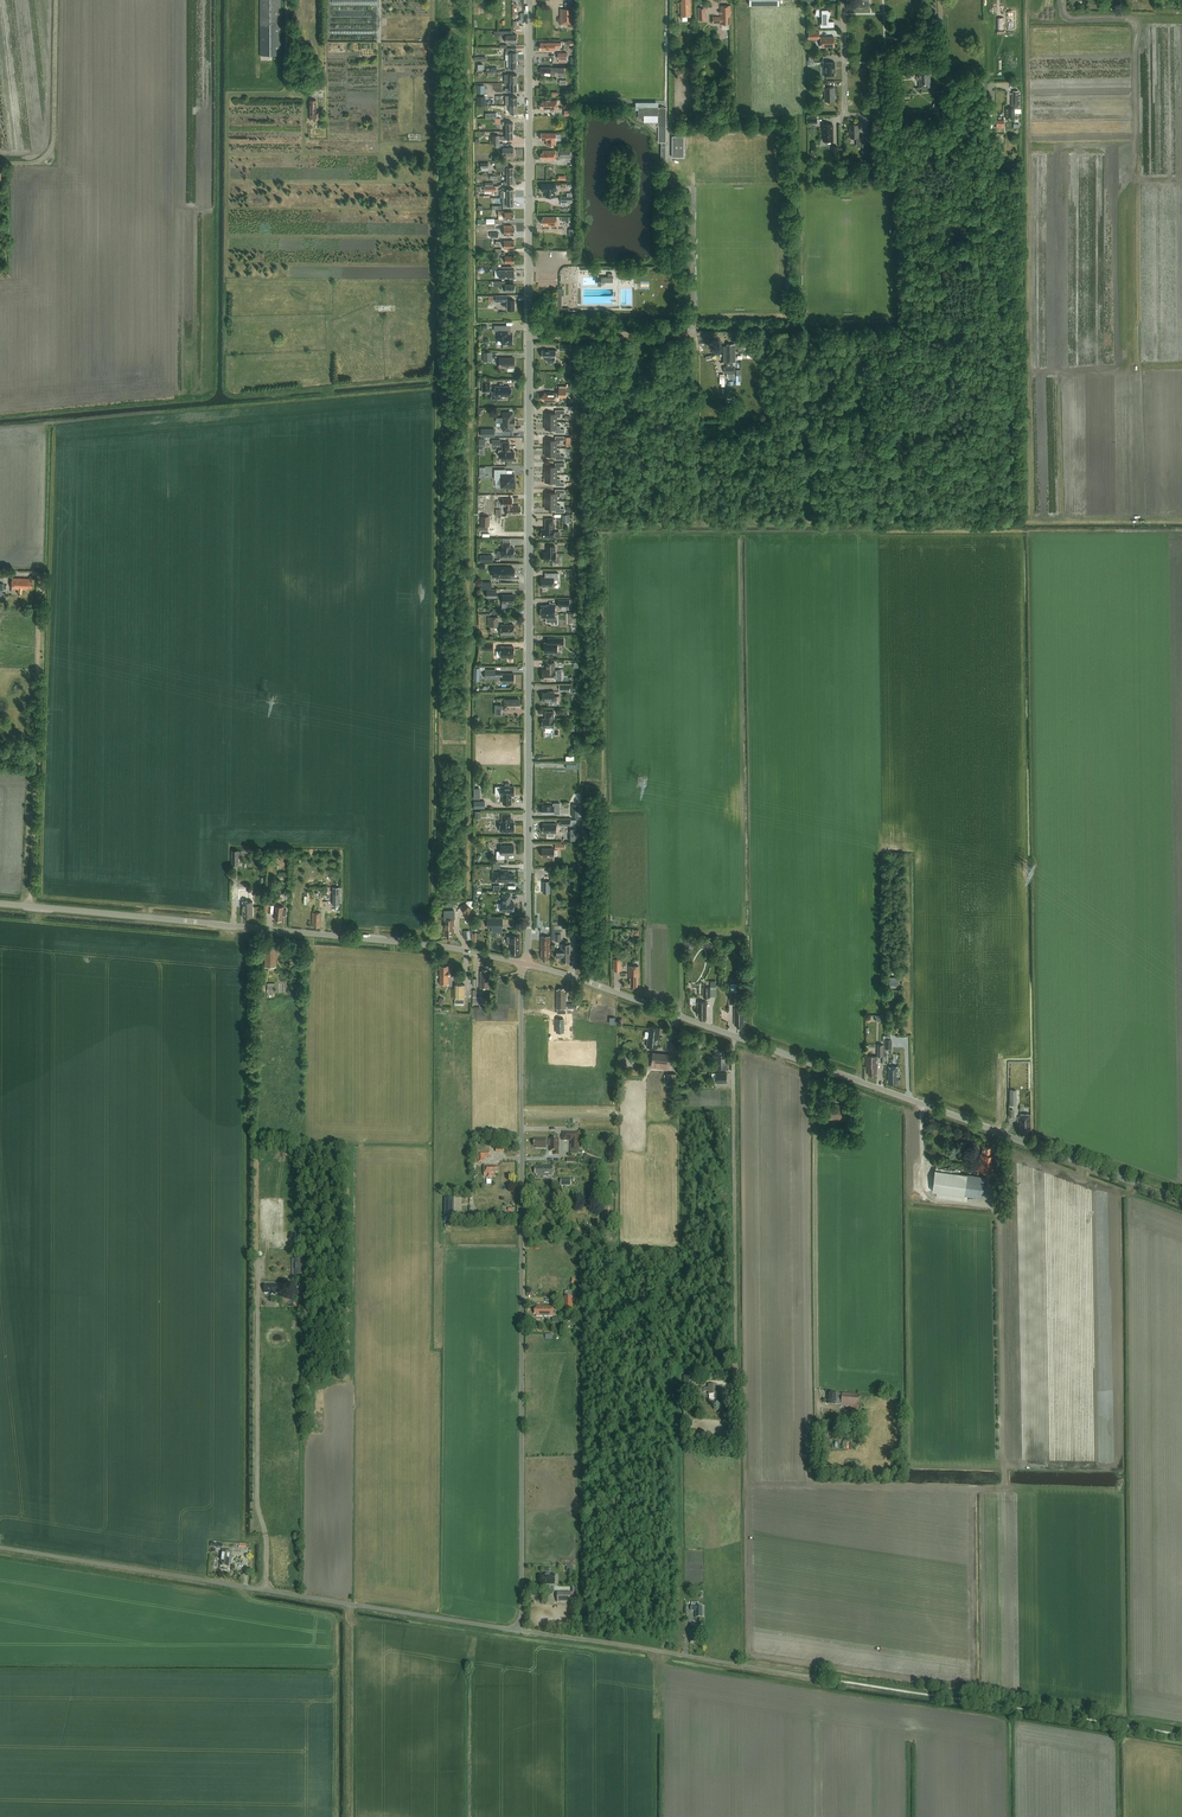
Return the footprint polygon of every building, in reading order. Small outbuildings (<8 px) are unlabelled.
[(260,55),(281,55),(280,0),(260,0),(260,55)] [(691,16),(691,0),(681,0),(682,17),(691,16)] [(560,29),(552,29),(552,39),(560,39),(560,32),(574,32),(574,9),(575,6),(575,3),(565,2),(565,9),(561,9),(560,29)] [(721,24),(730,24),(730,6),(721,5),(721,17),(713,17),(713,22),(721,22),(721,24)] [(706,15),(705,15),(705,8),(698,8),(698,21),(706,20),(706,15)] [(829,22),(828,19),(830,12),(830,11),(823,11),(816,9),(814,16),(821,18),(821,22),(820,23),(820,28),(834,28),(833,22),(829,22)] [(378,27),(378,11),(332,11),(333,21),(345,21),(345,27),(378,27)] [(809,40),(820,39),(819,31),(809,31),(809,40)] [(517,43),(517,35),(506,35),(506,43),(510,43),(510,45),(516,45),(516,43),(517,43)] [(834,37),(820,38),(821,48),(823,48),(826,48),(826,47),(834,47),(834,37)] [(510,61),(517,61),(517,52),(511,52),(511,51),(507,51),(507,55),(510,55),(510,61)] [(567,62),(567,59),(567,53),(559,53),(559,59),(559,62),(567,62)] [(517,61),(510,61),(511,67),(507,67),(508,71),(511,71),(511,69),(517,69),(517,61)] [(835,63),(825,63),(825,76),(834,76),(834,68),(835,67),(835,63)] [(920,87),(930,86),(928,69),(919,69),(919,75),(916,75),(917,80),(919,79),(920,87)] [(511,83),(517,83),(517,75),(511,75),(511,74),(504,74),(505,83),(511,83)] [(517,83),(511,83),(511,88),(505,88),(505,92),(511,92),(511,91),(517,91),(517,83)] [(828,88),(828,83),(820,84),(821,91),(826,91),(826,101),(835,101),(834,87),(828,88)] [(477,93),(485,93),(485,84),(477,84),(477,93)] [(1015,108),(1021,108),(1020,93),(1019,93),(1019,91),(1013,91),(1013,93),(1011,93),(1011,108),(1006,108),(1006,118),(1015,118),(1015,108)] [(506,95),(506,105),(507,105),(511,105),(511,106),(517,106),(517,97),(511,97),(511,95),(506,95)] [(478,96),(478,106),(486,106),(486,96),(478,96)] [(316,113),(316,100),(310,100),(310,120),(320,120),(320,113),(316,113)] [(551,109),(557,109),(557,101),(543,101),(543,102),(541,102),(541,107),(543,107),(543,109),(547,109),(548,110),(551,110),(551,109)] [(659,142),(662,142),(662,163),(666,163),(666,146),(667,108),(659,108),(659,103),(636,102),(636,110),(639,110),(639,118),(645,118),(645,122),(659,122),(659,126),(659,142)] [(507,106),(507,111),(508,111),(508,116),(511,116),(511,114),(517,114),(517,106),(511,106),(507,106)] [(507,131),(513,131),(513,123),(507,123),(507,122),(502,122),(503,125),(507,125),(507,131)] [(824,141),(834,141),(834,125),(824,125),(824,141)] [(850,138),(859,138),(859,125),(850,125),(850,138)] [(513,131),(507,131),(507,136),(502,136),(502,140),(513,139),(513,131)] [(556,134),(556,133),(541,133),(541,140),(547,140),(547,146),(557,145),(557,140),(561,140),(561,134),(556,134)] [(684,136),(673,136),(672,157),(684,157),(684,136)] [(548,160),(556,160),(556,151),(543,151),(543,153),(542,153),(542,158),(543,158),(543,160),(546,160),(548,160)] [(507,175),(514,175),(514,167),(507,167),(507,165),(496,165),(496,170),(507,170),(507,175)] [(514,175),(507,175),(507,181),(504,181),(504,185),(507,185),(507,183),(514,183),(514,175)] [(556,184),(542,184),(542,191),(546,191),(546,197),(555,197),(555,193),(556,193),(556,184)] [(500,191),(500,197),(502,198),(507,197),(514,197),(514,189),(507,189),(507,187),(504,187),(504,191),(500,191)] [(502,198),(502,203),(503,203),(503,206),(508,206),(514,206),(514,197),(507,197),(502,198)] [(544,219),(542,219),(542,224),(544,224),(544,226),(557,226),(557,217),(544,217),(544,219)] [(504,235),(514,235),(514,227),(510,227),(510,226),(504,226),(504,235)] [(514,256),(505,256),(505,253),(498,253),(498,256),(497,256),(497,259),(498,259),(498,258),(500,258),(500,260),(499,260),(499,264),(506,264),(506,263),(514,263),(514,256)] [(502,266),(495,267),(495,270),(499,270),(499,277),(504,277),(515,277),(515,270),(504,270),(502,270),(502,266)] [(613,282),(613,277),(601,276),(601,280),(598,280),(598,285),(601,285),(601,282),(613,282)] [(505,292),(515,292),(515,285),(505,285),(505,282),(494,282),(495,286),(502,286),(502,291),(505,291),(505,292)] [(564,288),(558,288),(557,312),(569,312),(569,313),(575,313),(575,310),(569,310),(569,308),(562,308),(562,295),(564,295),(564,288)] [(515,301),(508,301),(508,296),(495,296),(495,302),(503,302),(503,306),(508,306),(508,310),(515,310),(515,301)] [(494,326),(494,331),(498,331),(498,344),(502,344),(502,345),(504,345),(504,346),(508,346),(508,345),(512,345),(512,334),(508,334),(508,331),(504,331),(504,326),(494,326)] [(723,345),(723,362),(726,362),(726,366),(733,366),(733,362),(735,362),(735,344),(727,344),(727,345),(723,345)] [(558,352),(558,350),(543,350),(543,358),(547,358),(547,362),(555,362),(555,359),(556,359),(556,352),(558,352)] [(492,362),(492,352),(483,352),(483,362),(492,362)] [(499,358),(499,368),(514,368),(514,358),(499,358)] [(734,379),(734,367),(724,367),(724,373),(727,373),(727,378),(728,378),(728,380),(734,379)] [(482,381),(482,392),(490,392),(490,381),(482,381)] [(495,387),(495,396),(509,396),(509,395),(511,395),(511,388),(509,388),(509,387),(495,387)] [(566,398),(566,388),(559,388),(559,393),(557,393),(545,393),(545,395),(543,395),(543,400),(545,400),(545,402),(557,402),(557,399),(557,398),(566,398)] [(545,414),(545,422),(557,422),(557,418),(561,418),(561,414),(565,414),(565,411),(556,410),(556,414),(545,414)] [(503,413),(503,431),(513,431),(513,426),(514,426),(514,420),(513,420),(513,413),(503,413)] [(545,422),(545,429),(556,430),(556,433),(565,434),(565,430),(561,430),(561,426),(557,426),(557,422),(545,422)] [(481,429),(481,437),(495,437),(495,429),(481,429)] [(545,440),(545,448),(557,448),(557,444),(560,444),(560,441),(565,441),(565,437),(555,437),(555,441),(545,440)] [(509,452),(509,442),(502,442),(502,450),(498,450),(498,452),(498,455),(501,455),(501,460),(514,460),(514,452),(509,452)] [(545,448),(545,456),(555,456),(555,460),(564,460),(564,456),(560,456),(560,453),(557,453),(557,448),(545,448)] [(545,467),(545,475),(557,475),(557,470),(560,470),(560,467),(564,467),(564,463),(555,463),(555,467),(545,467)] [(504,470),(494,470),(494,479),(501,479),(501,487),(509,487),(509,488),(515,488),(515,480),(514,480),(514,474),(504,474),(504,470)] [(545,475),(545,482),(555,483),(555,486),(564,486),(564,482),(560,482),(560,479),(557,479),(557,475),(545,475)] [(544,501),(557,501),(557,497),(560,497),(560,494),(564,494),(564,490),(555,490),(555,493),(545,493),(544,501)] [(520,513),(520,508),(519,508),(519,506),(512,506),(512,499),(503,499),(503,506),(506,506),(506,515),(518,515),(518,513),(520,513)] [(564,513),(564,509),(560,509),(560,506),(557,506),(557,501),(544,501),(544,509),(555,509),(555,513),(564,513)] [(489,526),(490,516),(481,516),(481,526),(489,526)] [(541,538),(554,538),(554,529),(553,529),(553,518),(545,518),(545,529),(541,529),(541,538)] [(502,548),(502,556),(514,556),(514,548),(510,548),(510,543),(503,543),(503,548),(502,548)] [(543,561),(556,561),(556,553),(554,553),(554,545),(547,545),(547,553),(543,553),(543,561)] [(493,567),(493,576),(509,576),(509,574),(514,574),(514,569),(509,568),(509,567),(493,567)] [(558,579),(558,573),(551,573),(551,577),(541,577),(541,587),(542,587),(553,587),(553,579),(558,579)] [(32,586),(32,581),(30,581),(30,579),(12,578),(11,589),(18,589),(18,593),(22,593),(22,589),(27,589),(27,588),(30,588),(30,586),(32,586)] [(541,606),(541,616),(542,616),(543,617),(546,617),(547,622),(552,622),(552,621),(558,621),(558,616),(555,616),(555,604),(549,604),(549,606),(541,606)] [(497,616),(487,616),(488,626),(497,626),(497,619),(497,616)] [(501,625),(501,633),(514,633),(514,625),(501,625)] [(554,642),(544,642),(544,652),(557,652),(557,644),(564,644),(564,637),(554,637),(554,642)] [(493,642),(483,642),(483,645),(483,644),(483,649),(483,650),(493,650),(493,642)] [(514,647),(501,647),(500,657),(508,657),(508,658),(508,659),(511,659),(512,658),(512,657),(514,657),(514,647)] [(546,669),(542,669),(542,680),(555,680),(555,669),(554,669),(554,662),(546,662),(546,669)] [(485,669),(485,678),(495,678),(495,677),(495,674),(495,669),(485,669)] [(495,674),(495,677),(502,677),(502,682),(514,682),(514,674),(502,674),(495,674)] [(574,685),(559,685),(559,690),(569,690),(571,693),(574,693),(574,685)] [(542,692),(542,701),(554,701),(554,700),(557,700),(557,696),(554,696),(554,691),(550,691),(550,692),(542,692)] [(518,705),(520,705),(520,700),(510,700),(510,699),(505,699),(505,707),(509,707),(509,708),(514,708),(514,707),(518,707),(518,705)] [(545,718),(542,718),(542,727),(554,727),(554,718),(554,711),(545,711),(545,718)] [(505,786),(501,786),(501,795),(503,795),(503,803),(511,803),(511,795),(514,795),(514,786),(510,786),(510,783),(505,783),(505,786)] [(553,803),(553,805),(542,805),(542,813),(560,813),(560,803),(553,803)] [(502,822),(500,822),(500,831),(509,831),(509,832),(512,832),(513,831),(514,831),(514,822),(510,822),(510,814),(502,814),(502,822)] [(543,823),(543,833),(556,833),(556,823),(543,823)] [(496,851),(496,859),(504,859),(504,854),(514,854),(514,846),(501,846),(501,851),(496,851)] [(542,848),(542,856),(549,856),(549,860),(554,860),(554,859),(554,856),(557,856),(557,850),(554,850),(554,848),(542,848)] [(492,872),(492,882),(509,882),(509,880),(514,880),(514,874),(509,874),(509,872),(497,872),(493,872),(492,872)] [(247,890),(238,890),(238,899),(242,899),(242,917),(252,917),(252,901),(247,901),(247,890)] [(503,903),(501,903),(501,911),(514,911),(514,903),(510,903),(510,894),(503,894),(503,903)] [(472,916),(472,907),(465,902),(461,908),(466,913),(466,916),(472,916)] [(284,909),(284,906),(276,905),(275,920),(282,920),(282,915),(286,915),(287,909),(284,909)] [(319,925),(320,925),(320,912),(312,912),(312,925),(314,925),(314,927),(319,927),(319,925)] [(444,914),(444,919),(445,936),(447,936),(447,938),(452,938),(452,936),(454,936),(454,914),(444,914)] [(502,919),(488,919),(488,927),(502,927),(502,919)] [(561,921),(552,921),(552,939),(555,939),(555,941),(561,941),(561,921)] [(518,935),(518,930),(512,930),(512,935),(511,935),(507,935),(507,944),(510,944),(510,952),(512,952),(512,953),(518,953),(518,951),(520,951),(520,935),(518,935)] [(541,951),(541,959),(543,959),(543,961),(548,961),(548,959),(550,959),(550,936),(541,936),(541,951)] [(705,942),(702,946),(709,951),(712,947),(705,942)] [(561,950),(556,950),(556,958),(561,958),(561,961),(571,961),(570,944),(561,944),(561,950)] [(276,967),(276,948),(274,948),(274,946),(266,946),(266,967),(276,967)] [(743,950),(739,946),(734,952),(739,955),(743,950)] [(639,976),(639,965),(629,965),(629,970),(629,977),(630,977),(630,986),(638,986),(638,976),(639,976)] [(449,985),(449,972),(448,971),(448,966),(440,966),(439,985),(449,985)] [(480,989),(489,989),(489,971),(487,971),(487,970),(482,970),(482,972),(480,972),(480,989)] [(464,1004),(465,984),(455,984),(454,1003),(464,1004)] [(557,990),(557,1013),(565,1013),(565,990),(564,990),(564,988),(558,988),(558,990),(557,990)] [(473,996),(473,1004),(483,1004),(483,1002),(485,1002),(485,996),(477,996),(473,996)] [(705,1018),(706,1018),(706,1002),(698,1002),(698,1009),(697,1009),(697,1014),(698,1014),(698,1017),(700,1017),(700,1019),(705,1019),(705,1018)] [(742,1023),(744,1023),(743,1009),(735,1009),(735,1023),(736,1023),(736,1026),(742,1025),(742,1023)] [(657,1028),(657,1026),(652,1026),(652,1027),(649,1027),(648,1031),(645,1031),(645,1037),(648,1038),(646,1046),(657,1048),(660,1028),(657,1028)] [(716,1070),(726,1070),(726,1051),(724,1052),(724,1050),(716,1050),(716,1052),(714,1052),(714,1057),(716,1057),(716,1070)] [(653,1052),(651,1067),(669,1069),(671,1054),(653,1052)] [(877,1056),(866,1056),(866,1067),(868,1067),(868,1074),(870,1074),(870,1075),(875,1075),(875,1074),(877,1074),(877,1056)] [(898,1066),(888,1066),(888,1081),(890,1081),(890,1083),(899,1083),(899,1079),(898,1079),(898,1066)] [(716,1073),(716,1083),(726,1083),(726,1072),(716,1073)] [(848,1120),(850,1108),(843,1107),(843,1105),(830,1103),(828,1117),(829,1117),(829,1119),(838,1120),(838,1119),(848,1120)] [(1029,1130),(1031,1130),(1031,1114),(1020,1114),(1021,1130),(1023,1130),(1023,1132),(1029,1132),(1029,1130)] [(579,1149),(579,1132),(563,1132),(563,1141),(571,1141),(571,1149),(579,1149)] [(559,1155),(559,1151),(559,1139),(550,1139),(550,1141),(547,1141),(547,1139),(536,1139),(536,1141),(534,1141),(534,1146),(536,1146),(536,1148),(547,1148),(547,1146),(551,1146),(551,1151),(554,1151),(554,1155),(559,1155)] [(994,1173),(997,1155),(991,1154),(992,1147),(983,1146),(982,1153),(981,1153),(980,1160),(979,1160),(977,1171),(994,1173)] [(478,1152),(478,1163),(484,1163),(484,1158),(487,1158),(487,1157),(488,1157),(488,1158),(490,1158),(490,1152),(478,1152)] [(495,1167),(495,1165),(484,1166),(484,1176),(487,1176),(487,1178),(491,1178),(491,1176),(495,1176),(495,1173),(498,1173),(498,1167),(495,1167)] [(537,1176),(553,1176),(553,1167),(537,1167),(537,1169),(536,1169),(536,1174),(537,1174),(537,1176)] [(982,1198),(985,1177),(935,1170),(932,1191),(937,1191),(936,1196),(967,1201),(967,1196),(982,1198)] [(445,1198),(445,1216),(454,1216),(454,1198),(445,1198)] [(292,1259),(292,1275),(301,1275),(302,1259),(292,1259)] [(284,1287),(284,1285),(265,1285),(265,1294),(282,1294),(282,1292),(285,1292),(285,1287),(284,1287)] [(565,1313),(574,1313),(574,1298),(565,1298),(565,1313)] [(537,1316),(553,1316),(553,1307),(536,1307),(536,1309),(535,1309),(535,1314),(537,1314),(537,1316)] [(684,1377),(684,1396),(694,1396),(694,1377),(684,1377)] [(717,1388),(717,1385),(708,1385),(708,1388),(703,1388),(703,1392),(708,1392),(708,1395),(709,1395),(709,1400),(716,1400),(716,1395),(717,1395),(717,1391),(719,1391),(719,1388),(717,1388)] [(829,1393),(828,1404),(837,1405),(859,1407),(860,1395),(843,1394),(842,1395),(836,1395),(836,1393),(829,1393)] [(834,1415),(833,1427),(840,1428),(841,1416),(834,1415)] [(231,1559),(232,1551),(223,1550),(220,1566),(229,1567),(230,1559),(231,1559)] [(555,1585),(555,1575),(540,1575),(540,1585),(555,1585)] [(558,1593),(557,1602),(577,1603),(577,1593),(558,1593)] [(695,1618),(704,1618),(705,1606),(698,1606),(698,1603),(692,1603),(692,1611),(696,1611),(695,1618)] [(690,1639),(691,1639),(691,1643),(699,1644),(699,1631),(690,1631),(690,1636),(690,1639)]
